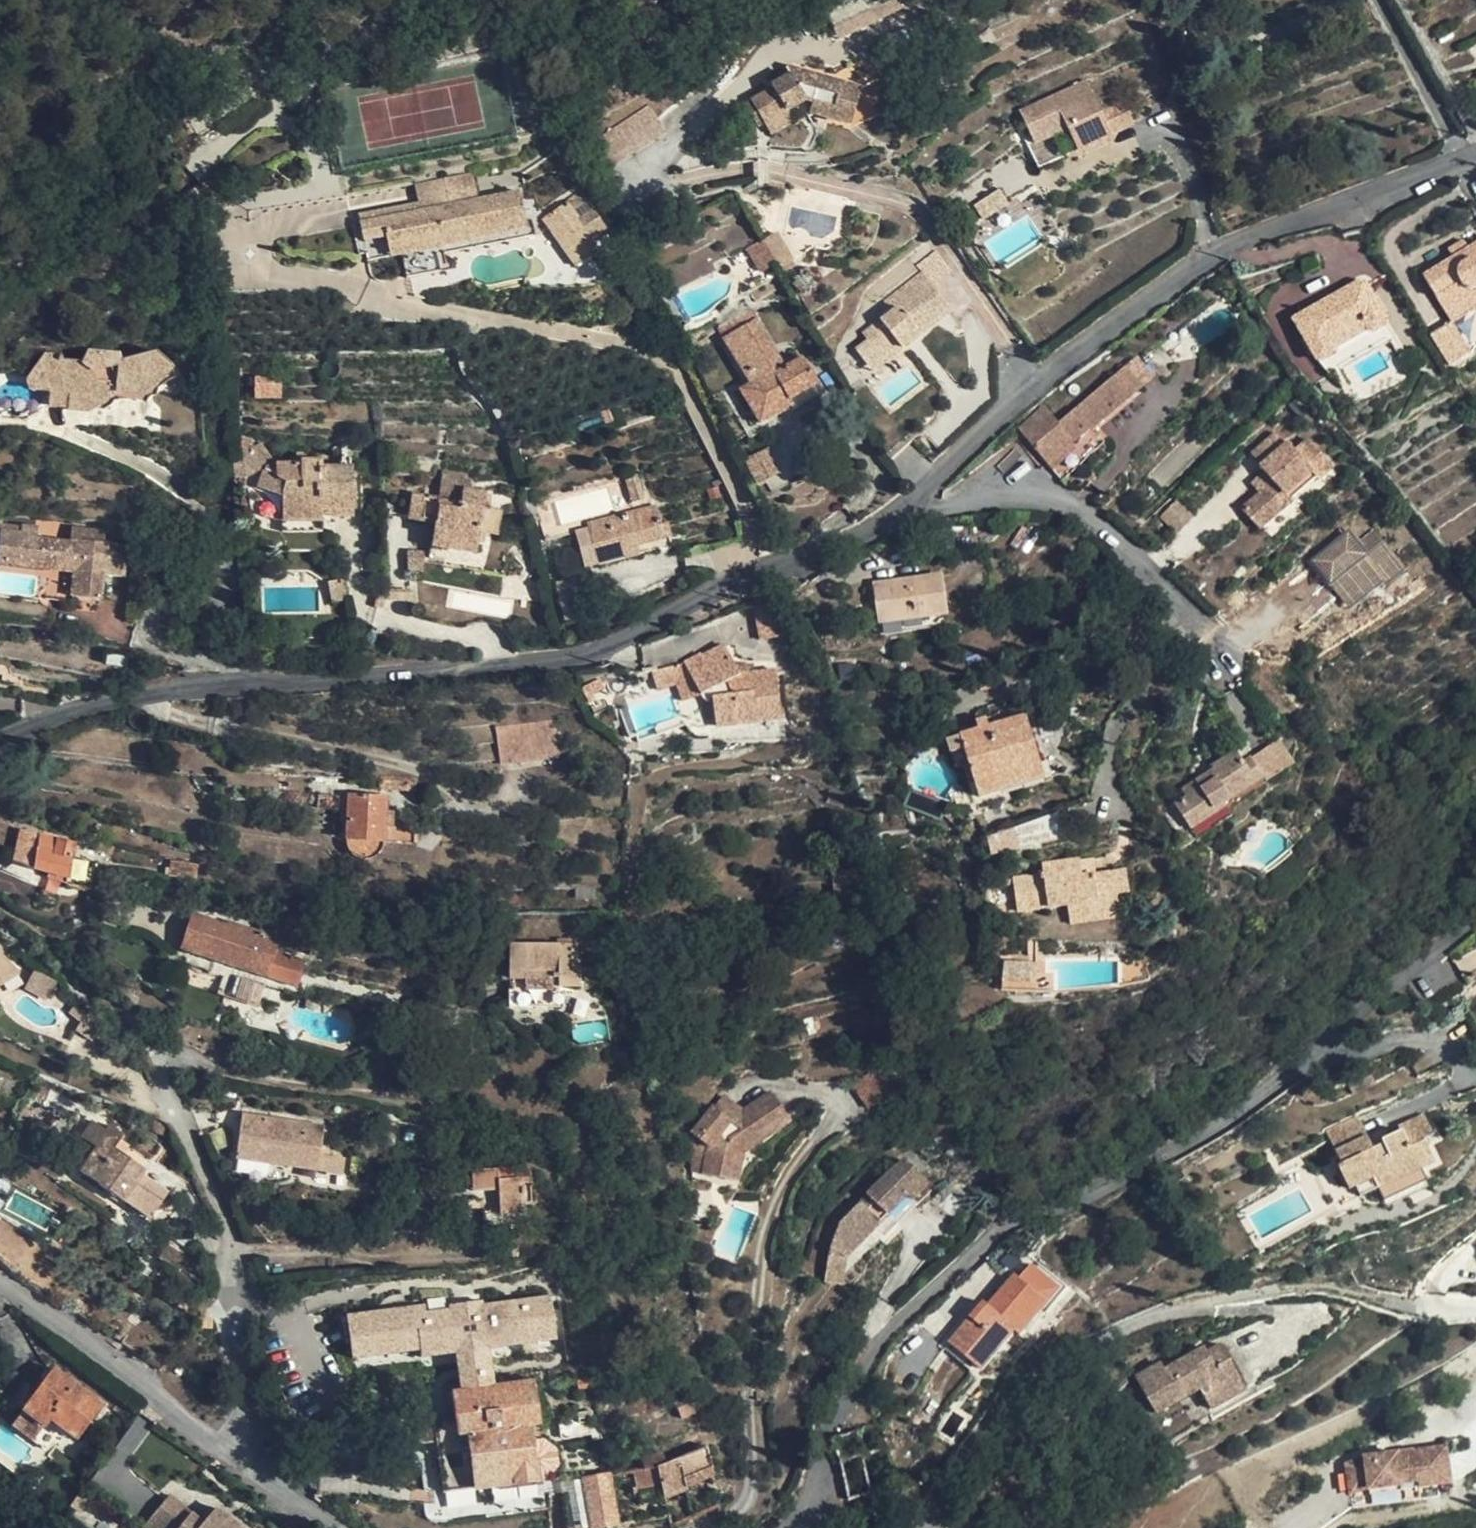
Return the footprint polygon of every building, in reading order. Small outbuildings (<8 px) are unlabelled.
[(855,30),(850,19),(834,27),(840,38),(855,30)] [(883,77),(871,55),(827,78),(806,71),(805,76),(796,81),(791,73),(771,84),(772,88),(751,101),(763,123),(785,110),(806,99),(811,101),(808,111),(834,119),(838,106),(854,111),(861,88),(883,77)] [(1099,110),(1086,80),(1019,109),(1032,139),(1026,141),(1037,168),(1067,155),(1110,135),(1109,131),(1099,110)] [(1132,121),(1122,100),(1099,110),(1109,131),(1118,127),(1132,121)] [(757,126),(763,123),(751,101),(745,104),(757,126)] [(666,132),(649,104),(590,140),(607,168),(666,132)] [(854,111),(838,106),(834,119),(850,125),(854,111)] [(785,110),(763,123),(770,134),(792,122),(785,110)] [(1113,143),(1118,127),(1109,131),(1110,135),(1067,155),(1078,159),(1113,143)] [(359,222),(363,239),(385,235),(389,257),(401,255),(406,278),(441,271),(436,248),(468,242),(506,234),(527,230),(519,191),(478,199),(473,171),(415,183),(420,208),(359,222)] [(1004,198),(997,181),(970,194),(976,210),(1004,198)] [(571,211),(589,199),(583,191),(544,216),(576,267),(598,253),(588,239),(576,219),(571,211)] [(588,239),(606,227),(594,207),(576,219),(588,239)] [(777,231),(763,239),(776,262),(779,268),(791,261),(793,260),(777,231)] [(364,241),(366,257),(388,255),(386,239),(364,241)] [(776,262),(763,239),(748,247),(760,271),(776,262)] [(1468,248),(1463,239),(1448,249),(1453,257),(1468,248)] [(1468,248),(1453,257),(1423,276),(1437,297),(1452,321),(1453,323),(1475,309),(1475,243),(1468,248)] [(915,265),(919,271),(867,311),(875,322),(861,333),(866,339),(855,348),(873,371),(949,312),(953,317),(974,301),(934,250),(915,265)] [(794,266),(791,261),(779,268),(782,273),(794,266)] [(1371,290),(1350,285),(1293,318),(1317,360),(1319,361),(1329,373),(1395,335),(1388,319),(1371,290)] [(1259,316),(1252,308),(1244,315),(1251,323),(1259,316)] [(784,367),(751,309),(719,325),(725,336),(723,337),(750,383),(763,406),(784,394),(787,400),(790,405),(792,409),(822,392),(802,356),(784,367)] [(1305,385),(1323,376),(1291,317),(1273,326),(1305,385)] [(1453,323),(1452,321),(1430,334),(1449,365),(1471,351),(1453,323)] [(174,364),(157,349),(122,358),(120,351),(87,348),(82,360),(63,358),(64,353),(45,351),(33,368),(43,375),(49,389),(69,390),(67,408),(89,409),(109,398),(110,386),(115,386),(115,395),(138,397),(139,379),(147,378),(155,385),(174,364)] [(1154,375),(1137,355),(1126,365),(1142,385),(1154,375)] [(1142,385),(1126,365),(1059,422),(1045,405),(1020,428),(1048,464),(1091,426),(1093,427),(1142,385)] [(43,375),(33,368),(28,374),(29,382),(29,383),(30,386),(30,387),(32,388),(48,389),(49,389),(43,375)] [(763,406),(750,383),(740,390),(759,423),(790,405),(787,400),(784,394),(763,406)] [(618,420),(613,407),(602,411),(606,424),(618,420)] [(1286,444),(1276,432),(1251,454),(1262,465),(1260,468),(1265,472),(1258,478),(1264,490),(1242,509),(1259,529),(1292,501),(1287,495),(1313,473),(1318,480),(1333,467),(1308,439),(1296,451),(1290,444),(1288,443),(1286,444)] [(240,460),(256,446),(251,439),(243,438),(239,441),(240,460)] [(261,442),(256,446),(240,460),(242,462),(243,475),(272,458),(261,442)] [(780,471),(769,448),(746,460),(757,482),(780,471)] [(398,454),(385,452),(384,468),(396,470),(398,454)] [(305,456),(303,455),(301,455),(298,456),(295,458),(295,460),(294,461),(277,461),(277,473),(265,468),(258,487),(264,489),(263,515),(266,516),(277,519),(282,520),(322,520),(321,507),(334,507),(334,514),(354,514),(353,507),(355,507),(355,466),(320,466),(320,460),(310,460),(308,458),(307,457),(305,456)] [(242,462),(240,460),(233,460),(234,477),(243,475),(242,462)] [(466,475),(443,472),(439,498),(412,493),(407,517),(435,522),(432,540),(449,542),(448,547),(476,552),(480,531),(484,506),(486,492),(464,488),(466,475)] [(644,498),(637,472),(626,476),(633,502),(644,498)] [(662,527),(656,505),(587,523),(592,544),(597,562),(598,565),(623,558),(621,550),(636,546),(665,538),(662,527)] [(502,510),(484,506),(480,531),(498,534),(502,510)] [(323,532),(322,520),(282,520),(282,532),(323,532)] [(5,522),(4,529),(0,529),(0,531),(0,563),(72,571),(69,596),(100,600),(104,574),(119,576),(123,544),(104,542),(105,531),(72,527),(70,541),(38,537),(39,526),(21,524),(5,522)] [(672,536),(669,525),(662,527),(665,538),(672,536)] [(1372,527),(1357,540),(1346,527),(1309,561),(1352,610),(1404,564),(1372,527)] [(597,562),(592,544),(583,546),(587,564),(597,562)] [(638,554),(636,546),(621,550),(623,558),(638,554)] [(425,552),(408,551),(408,571),(423,571),(425,552)] [(947,614),(942,576),(874,585),(879,623),(947,614)] [(587,601),(581,577),(556,583),(564,621),(577,620),(573,604),(587,601)] [(347,598),(344,578),(328,581),(332,601),(347,598)] [(761,599),(757,600),(765,636),(789,631),(782,596),(761,599)] [(725,645),(686,665),(699,691),(708,687),(713,698),(717,725),(758,721),(757,716),(782,714),(777,670),(753,673),(740,673),(725,645)] [(699,691),(686,665),(656,674),(660,686),(679,678),(688,696),(696,692),(699,691)] [(699,691),(696,692),(703,707),(706,728),(717,728),(717,725),(713,698),(708,687),(699,691)] [(1045,778),(1027,715),(948,739),(952,752),(964,748),(979,798),(1045,778)] [(558,752),(554,720),(496,727),(499,759),(558,752)] [(1288,762),(1277,744),(1253,761),(1263,775),(1288,762)] [(1245,763),(1237,751),(1213,767),(1215,770),(1182,791),(1187,798),(1175,805),(1190,829),(1226,806),(1224,803),(1264,777),(1263,775),(1253,761),(1252,758),(1245,763)] [(386,797),(348,795),(346,838),(384,841),(414,843),(415,824),(385,823),(386,797)] [(1065,837),(1059,811),(1014,828),(1019,848),(1065,837)] [(39,834),(41,821),(20,816),(14,850),(36,853),(39,834)] [(1019,848),(1014,828),(988,838),(992,854),(1019,848)] [(67,877),(71,859),(75,843),(56,838),(39,834),(36,853),(33,869),(67,877)] [(384,841),(346,838),(346,842),(347,845),(349,849),(350,852),(354,856),(358,858),(363,859),(368,859),(372,858),(375,856),(377,854),(379,852),(381,849),(382,847),(383,845),(384,841)] [(1096,874),(1094,857),(1081,859),(1083,876),(1096,874)] [(71,859),(67,877),(65,885),(90,888),(94,864),(71,859)] [(1083,876),(1081,859),(1042,864),(1043,874),(1013,878),(1017,911),(1068,904),(1094,901),(1097,920),(1121,917),(1118,892),(1129,891),(1127,870),(1096,874),(1083,876)] [(197,865),(183,863),(181,877),(195,880),(197,865)] [(849,901),(847,884),(834,886),(836,902),(849,901)] [(499,900),(499,888),(489,888),(488,899),(488,900),(499,900)] [(594,888),(576,888),(576,897),(594,897),(594,888)] [(1097,920),(1094,901),(1068,904),(1070,924),(1097,920)] [(228,925),(193,914),(182,948),(228,964),(218,992),(256,1004),(265,976),(295,985),(302,961),(274,952),(278,938),(274,937),(279,922),(264,918),(258,932),(230,922),(228,925)] [(314,938),(292,931),(286,947),(309,954),(314,938)] [(580,988),(581,936),(568,936),(568,944),(509,943),(508,971),(508,986),(509,986),(558,987),(559,987),(580,988)] [(7,976),(17,968),(0,950),(0,980),(7,976)] [(1037,963),(1005,961),(1002,981),(1037,982),(1037,963)] [(1430,988),(1424,977),(1413,983),(1419,994),(1430,988)] [(57,991),(39,980),(30,996),(48,1007),(57,991)] [(558,987),(509,986),(509,1006),(559,1007),(559,987),(558,987)] [(722,1086),(690,1126),(706,1139),(700,1166),(735,1172),(741,1145),(789,1114),(770,1085),(746,1100),(751,1107),(745,1111),(741,1104),(722,1086)] [(746,1100),(741,1104),(745,1111),(751,1107),(746,1100)] [(400,1113),(383,1111),(383,1119),(399,1121),(400,1113)] [(1368,1136),(1358,1114),(1326,1130),(1336,1151),(1368,1136)] [(1434,1135),(1425,1114),(1400,1126),(1401,1130),(1383,1139),(1382,1141),(1383,1144),(1374,1148),(1368,1136),(1336,1151),(1342,1164),(1339,1166),(1349,1189),(1356,1186),(1360,1196),(1379,1188),(1420,1169),(1435,1162),(1424,1139),(1434,1135)] [(324,1127),(241,1115),(235,1157),(286,1164),(287,1156),(319,1160),(318,1169),(343,1173),(345,1158),(328,1155),(328,1154),(328,1152),(326,1149),(324,1147),(321,1146),(324,1127)] [(167,1124),(146,1116),(143,1124),(162,1132),(167,1124)] [(107,1130),(93,1120),(81,1137),(85,1139),(68,1162),(124,1201),(125,1199),(152,1218),(168,1193),(141,1175),(145,1169),(114,1148),(124,1134),(111,1125),(107,1130)] [(706,1139),(690,1126),(689,1164),(700,1166),(706,1139)] [(319,1160),(287,1156),(286,1164),(318,1169),(319,1160)] [(358,1157),(351,1156),(349,1175),(356,1175),(358,1157)] [(929,1182),(906,1159),(885,1177),(841,1222),(831,1249),(846,1257),(876,1226),(886,1235),(918,1203),(913,1199),(929,1182)] [(531,1177),(530,1166),(480,1169),(482,1190),(498,1189),(499,1214),(500,1214),(501,1226),(501,1232),(523,1230),(522,1212),(520,1178),(531,1177)] [(482,1190),(480,1169),(471,1170),(473,1191),(482,1190)] [(1426,1180),(1420,1169),(1379,1188),(1385,1200),(1426,1180)] [(190,1257),(168,1242),(158,1257),(179,1272),(190,1257)] [(846,1257),(831,1249),(825,1282),(842,1284),(846,1257)] [(1057,1289),(1031,1266),(1019,1279),(1014,1276),(987,1307),(983,1304),(950,1342),(976,1365),(981,1369),(1014,1330),(1019,1334),(1057,1289)] [(355,1321),(393,1318),(391,1283),(351,1285),(353,1321),(355,1321)] [(196,1301),(186,1294),(176,1306),(187,1313),(196,1301)] [(530,1327),(527,1307),(447,1320),(450,1337),(475,1333),(474,1330),(488,1328),(489,1333),(530,1327)] [(574,1351),(571,1330),(558,1332),(562,1352),(574,1351)] [(1246,1389),(1222,1344),(1208,1352),(1205,1348),(1165,1370),(1161,1363),(1136,1377),(1156,1412),(1200,1388),(1211,1409),(1246,1389)] [(646,1364),(643,1356),(631,1360),(634,1368),(646,1364)] [(188,1370),(178,1361),(170,1371),(180,1380),(188,1370)] [(101,1405),(53,1369),(11,1425),(33,1441),(39,1434),(49,1443),(61,1427),(76,1439),(101,1405)] [(539,1424),(533,1381),(452,1391),(455,1421),(436,1424),(444,1493),(474,1489),(537,1480),(530,1430),(529,1430),(540,1428),(539,1424)] [(694,1413),(686,1397),(674,1403),(680,1418),(694,1413)] [(592,1433),(588,1417),(559,1422),(561,1438),(592,1433)] [(533,1430),(530,1430),(537,1480),(539,1479),(541,1479),(544,1478),(547,1476),(550,1474),(552,1471),(554,1468),(556,1465),(557,1462),(558,1459),(558,1455),(558,1452),(558,1450),(557,1447),(556,1445),(555,1442),(553,1439),(550,1437),(549,1435),(546,1433),(543,1432),(539,1431),(538,1430),(533,1430)] [(635,1481),(637,1487),(662,1483),(662,1496),(713,1475),(711,1467),(707,1446),(667,1463),(662,1453),(641,1458),(643,1469),(631,1471),(635,1481)] [(1450,1486),(1446,1451),(1414,1454),(1415,1460),(1397,1462),(1396,1455),(1364,1459),(1345,1469),(1348,1497),(1368,1487),(1368,1489),(1418,1484),(1418,1490),(1450,1486)] [(1414,1453),(1396,1455),(1397,1462),(1415,1460),(1414,1454),(1414,1453)] [(608,1474),(582,1479),(584,1486),(562,1491),(568,1527),(591,1527),(605,1527),(616,1526),(608,1474)] [(1368,1487),(1348,1497),(1350,1512),(1420,1504),(1418,1490),(1418,1484),(1368,1489),(1368,1487)] [(335,1497),(328,1492),(319,1501),(327,1507),(335,1497)] [(169,1495),(143,1527),(144,1527),(240,1527),(216,1508),(203,1524),(169,1495)]
